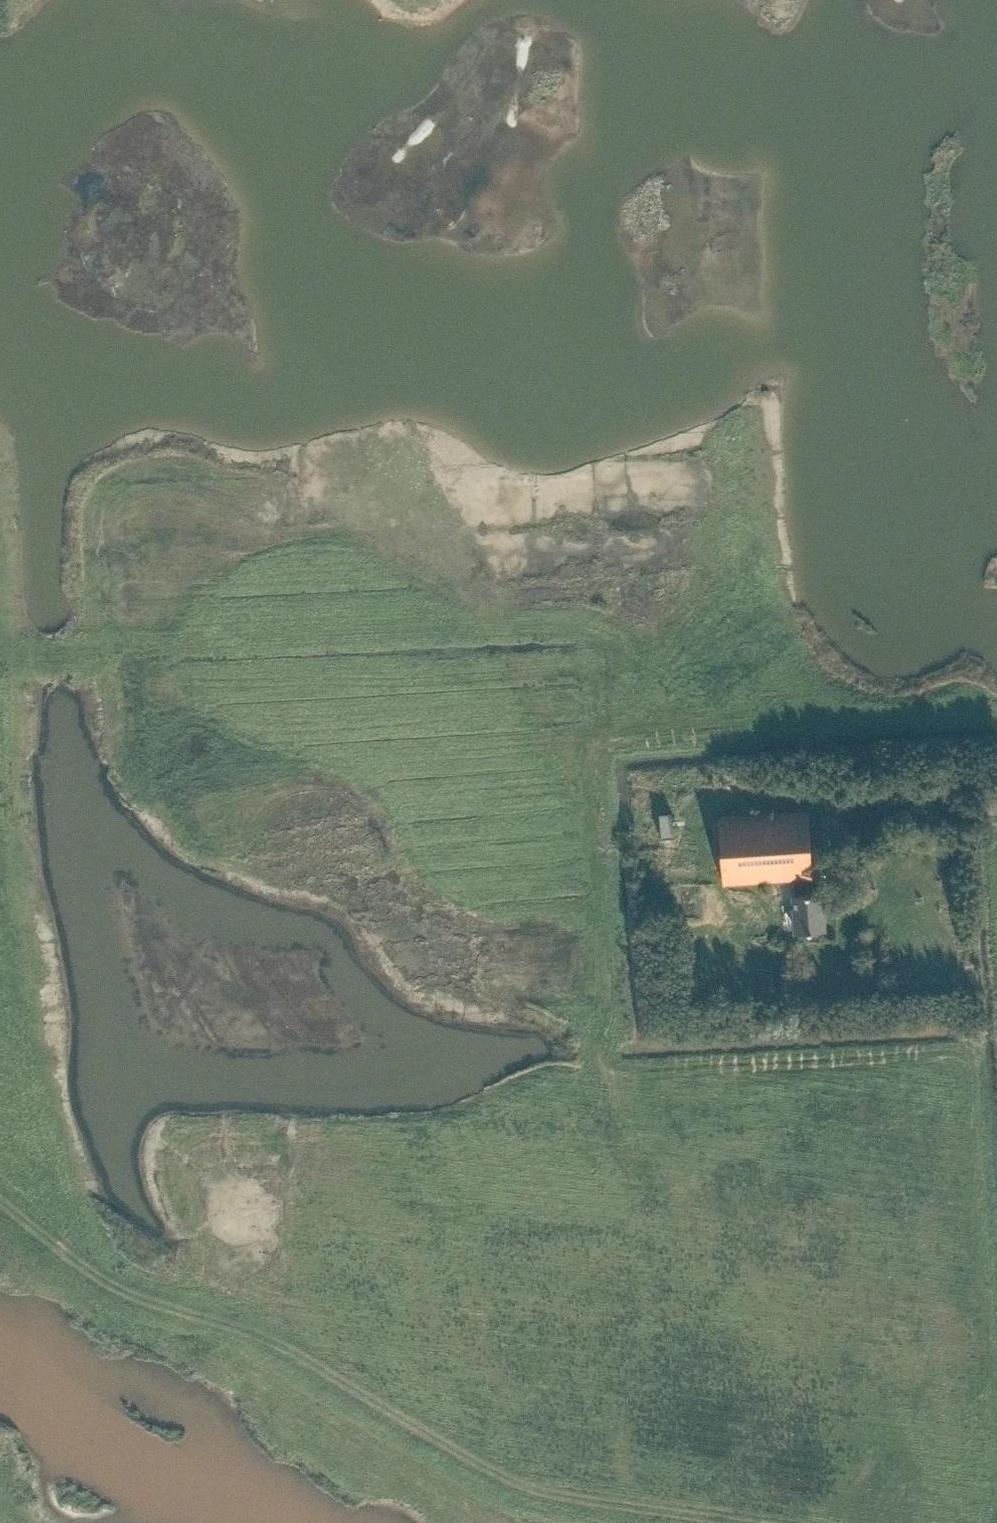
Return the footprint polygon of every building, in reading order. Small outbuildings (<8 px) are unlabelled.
[(672,810),(659,811),(661,836),(674,835),(672,810)] [(795,878),(813,876),(809,810),(722,816),(726,882),(795,878)] [(813,876),(795,878),(795,893),(797,931),(826,929),(824,892),(814,892),(813,876)]
